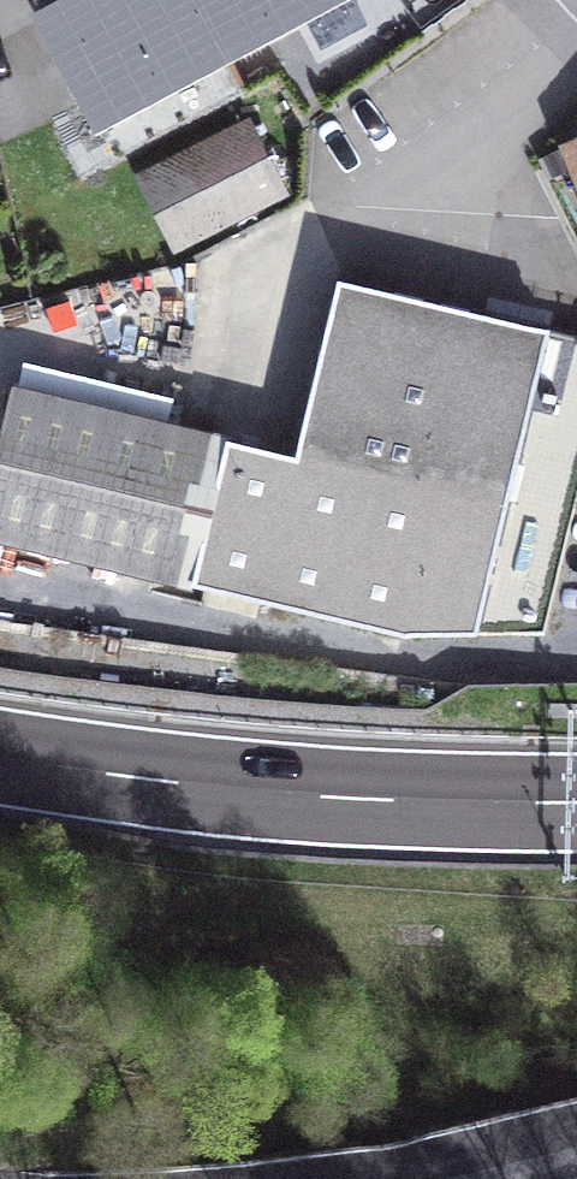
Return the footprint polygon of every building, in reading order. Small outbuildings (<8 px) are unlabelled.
[(72,0),(38,0),(36,1),(44,15),(72,0)] [(97,121),(219,56),(189,0),(72,0),(44,15),(41,16),(97,121)] [(219,56),(300,13),(325,0),(189,0),(219,56)] [(367,25),(354,0),(325,0),(300,13),(320,50),(367,25)] [(148,177),(180,241),(277,193),(245,128),(148,177)] [(576,173),(576,141),(566,146),(576,173)] [(506,511),(549,330),(338,280),(295,458),(18,392),(0,468),(0,538),(407,635),(440,495),(506,511)]
